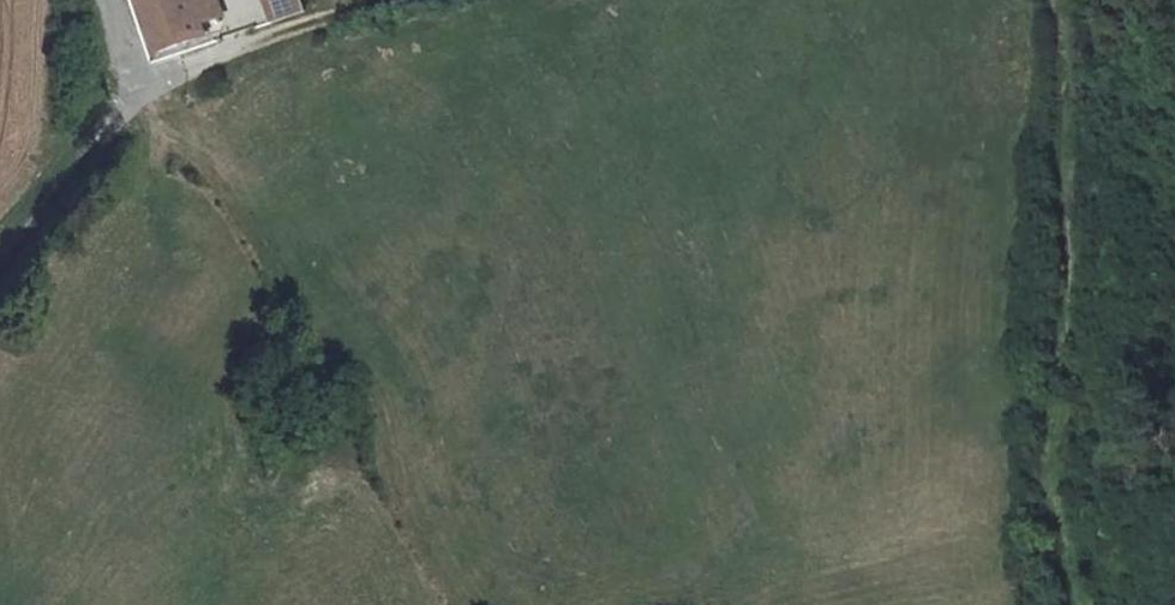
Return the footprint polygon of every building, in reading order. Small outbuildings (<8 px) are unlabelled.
[(155,52),(201,37),(196,24),(221,15),(216,0),(137,0),(155,52)] [(271,21),(304,11),(300,0),(265,0),(271,21)]
